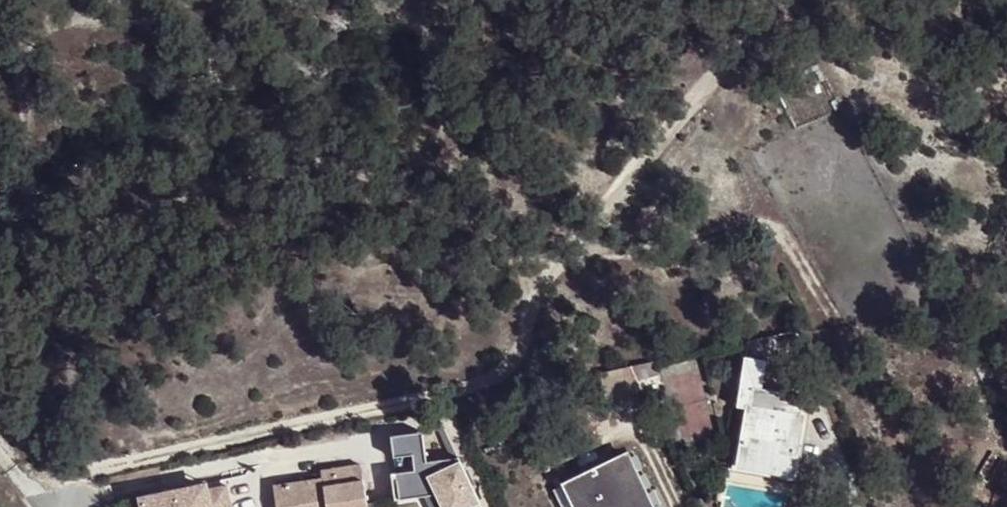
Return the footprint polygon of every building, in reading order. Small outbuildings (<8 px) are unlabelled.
[(741,466),(793,476),(804,417),(751,408),(741,466)] [(432,470),(428,442),(386,448),(391,485),(383,486),(384,506),(431,506),(484,506),(462,461),(432,470)] [(654,489),(646,492),(629,456),(567,484),(576,504),(583,501),(586,506),(663,506),(654,489)] [(362,465),(323,471),(323,478),(275,485),(279,506),(368,506),(362,465)] [(215,472),(125,497),(128,506),(225,506),(215,472)]
